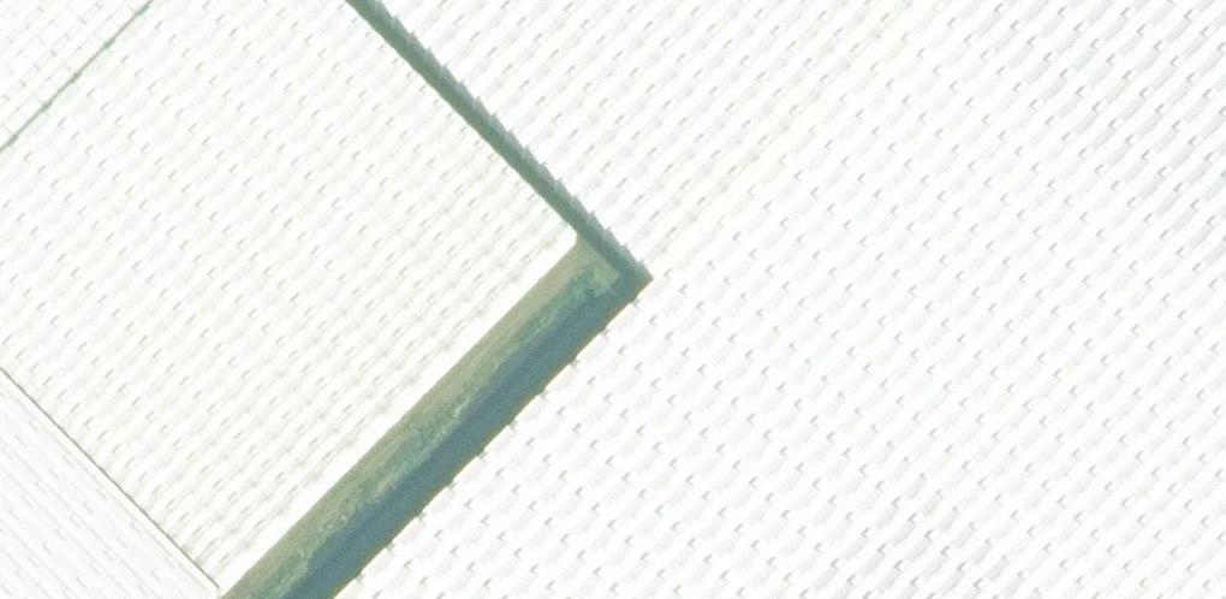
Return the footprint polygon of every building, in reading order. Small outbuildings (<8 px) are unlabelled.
[(574,246),(329,0),(167,0),(0,167),(0,387),(211,598),(217,598),(219,597),(220,598),(574,246)] [(167,0),(0,0),(0,167),(167,0)] [(347,598),(1225,598),(1225,0),(946,0),(347,598)] [(651,291),(877,67),(944,0),(361,0),(651,291)] [(0,387),(0,598),(211,598),(0,387)]
